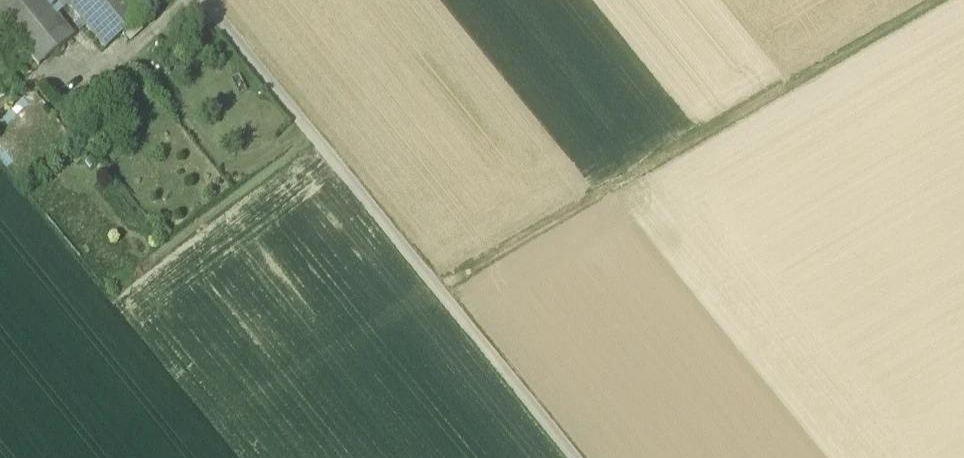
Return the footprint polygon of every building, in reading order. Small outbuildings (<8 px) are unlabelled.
[(39,66),(73,36),(44,0),(0,0),(0,19),(39,66)] [(105,49),(146,14),(134,0),(65,0),(105,49)]
